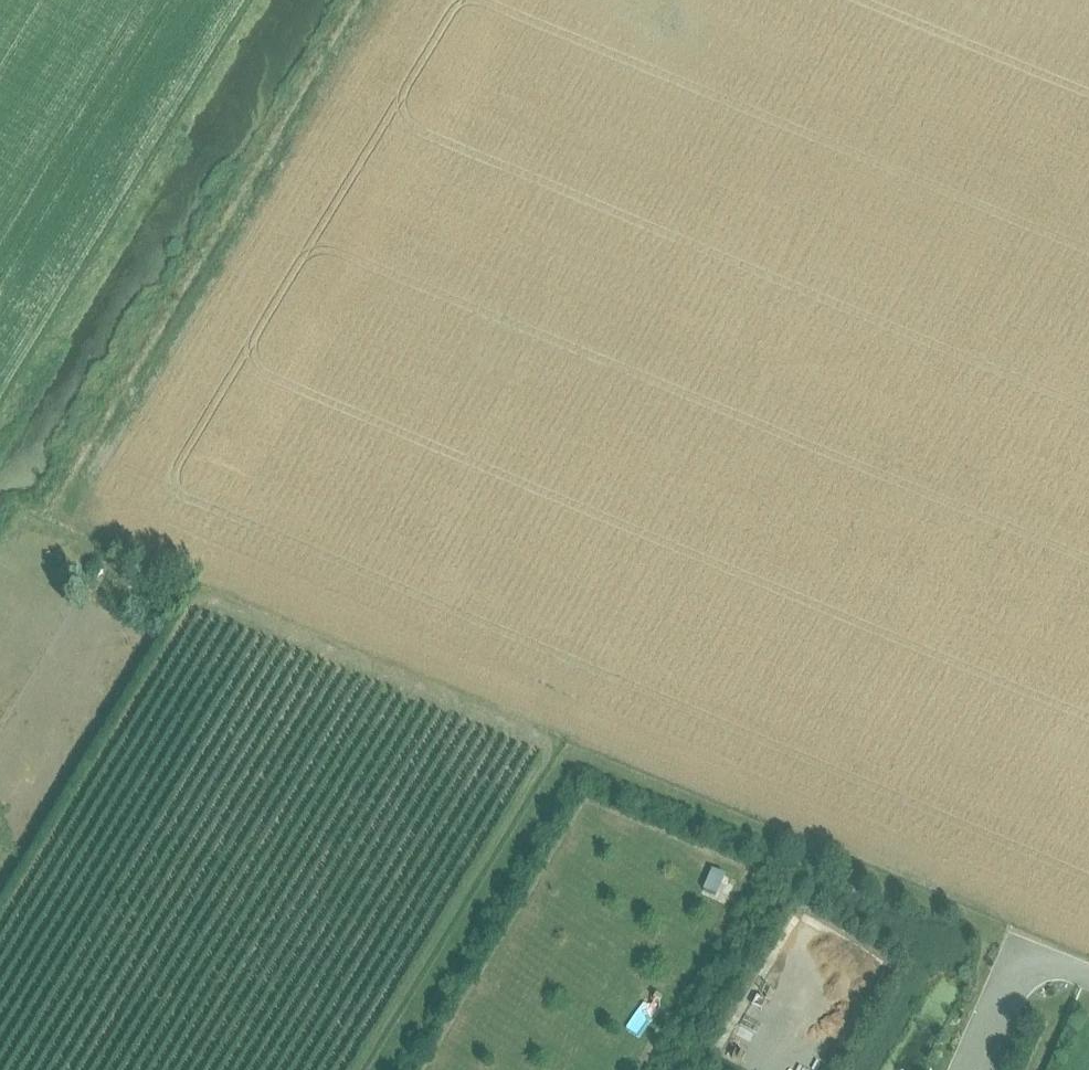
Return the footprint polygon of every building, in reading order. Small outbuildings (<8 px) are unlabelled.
[(711,870),(702,891),(715,896),(724,876),(711,870)]
